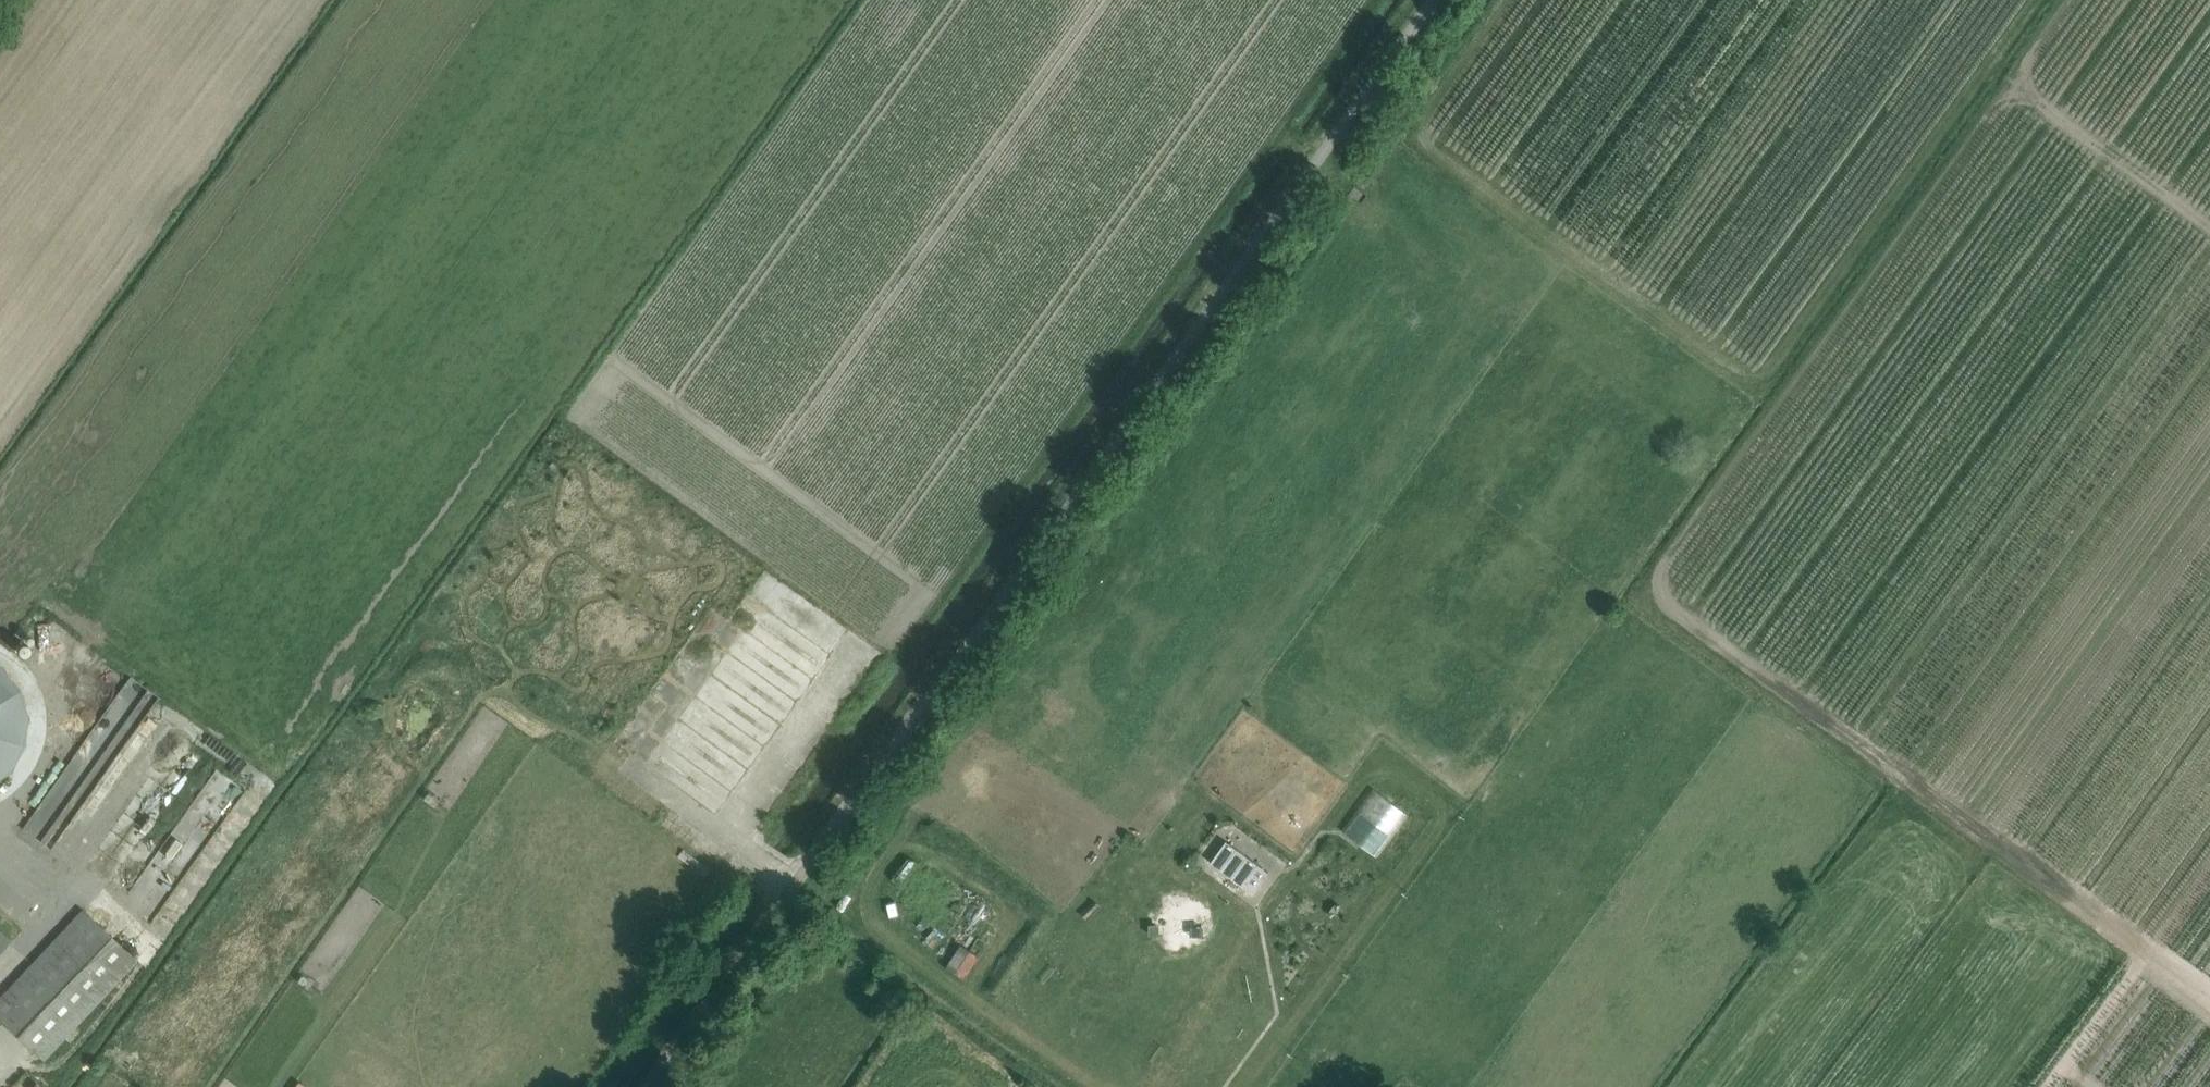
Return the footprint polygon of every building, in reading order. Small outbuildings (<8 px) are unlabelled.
[(0,664),(0,774),(7,769),(22,737),(24,709),(17,700),(18,690),(0,664)] [(138,791),(163,810),(203,757),(118,695),(69,762),(128,805),(138,791)] [(1383,857),(1410,809),(1371,787),(1344,835),(1383,857)] [(52,839),(44,850),(73,871),(89,848),(87,846),(97,833),(78,819),(71,828),(65,824),(53,840),(52,839)] [(1253,893),(1269,872),(1226,841),(1211,862),(1253,893)] [(82,907),(0,995),(0,1018),(44,1059),(138,959),(82,907)] [(1157,925),(1148,925),(1148,934),(1157,934),(1157,925)] [(1203,927),(1190,927),(1190,936),(1203,936),(1203,927)] [(966,976),(976,953),(967,949),(956,971),(966,976)]
